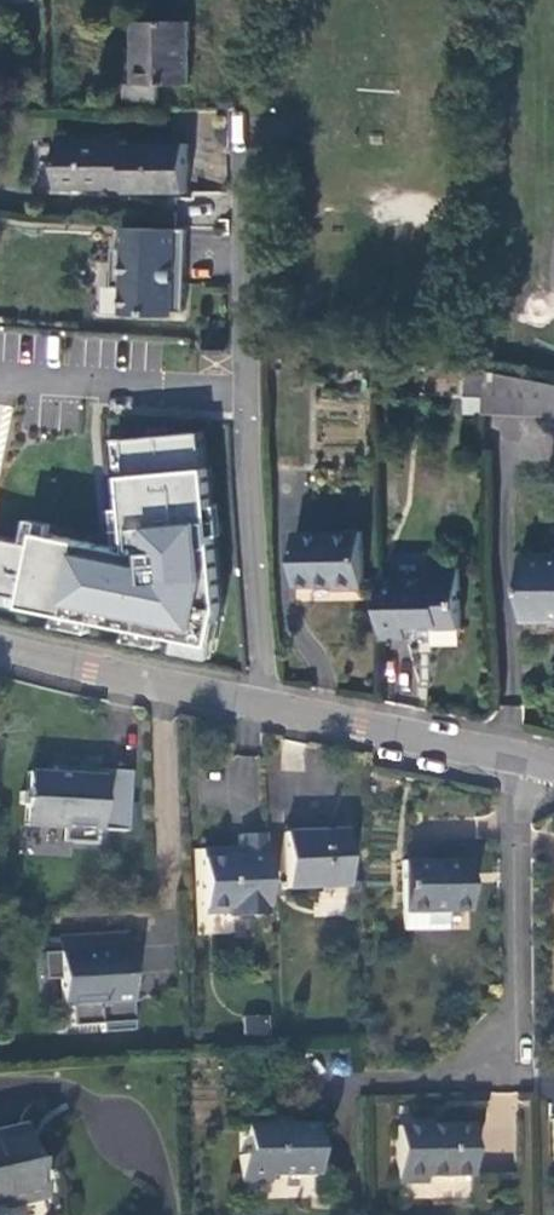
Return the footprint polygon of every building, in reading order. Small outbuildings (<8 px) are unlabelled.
[(192,22),(142,20),(141,60),(133,60),(133,84),(126,83),(126,102),(159,102),(160,84),(190,85),(192,22)] [(130,180),(130,192),(130,194),(190,194),(190,146),(131,146),(131,143),(60,142),(60,192),(116,192),(116,180),(130,180)] [(116,192),(130,192),(130,180),(116,180),(116,192)] [(187,265),(189,228),(157,226),(127,225),(126,247),(116,246),(114,285),(124,285),(123,312),(175,314),(175,310),(185,311),(187,280),(176,280),(177,264),(187,265)] [(187,280),(187,265),(177,264),(176,280),(187,280)] [(486,369),(471,367),(473,413),(486,413),(486,412),(486,369)] [(486,369),(486,412),(553,416),(553,383),(486,369)] [(205,433),(108,439),(118,548),(45,534),(47,526),(27,523),(22,542),(0,538),(0,604),(210,653),(221,597),(205,433)] [(364,532),(296,532),(297,583),(337,583),(338,587),(364,586),(364,532)] [(523,556),(524,618),(553,618),(553,557),(523,556)] [(428,576),(382,577),(383,637),(408,636),(416,641),(423,635),(434,636),(435,627),(463,626),(461,566),(428,567),(428,576)] [(25,806),(23,826),(61,830),(59,843),(93,846),(94,832),(125,834),(129,786),(128,786),(100,784),(101,772),(67,770),(67,776),(27,773),(26,794),(20,793),(19,806),(25,806)] [(101,772),(100,784),(128,786),(129,786),(129,774),(101,772)] [(286,889),(346,886),(344,830),(283,833),(286,889)] [(233,915),(278,913),(274,832),(235,834),(236,845),(194,847),(199,929),(233,927),(233,915)] [(465,860),(401,860),(400,931),(441,931),(443,914),(464,914),(465,860)] [(54,938),(55,955),(57,955),(65,955),(65,948),(126,945),(126,935),(54,938)] [(55,955),(39,955),(42,983),(57,982),(65,1008),(67,1008),(69,1029),(98,1027),(99,1036),(131,1034),(130,1004),(122,1004),(120,978),(128,977),(126,945),(65,948),(65,955),(57,955),(55,955)] [(315,1178),(317,1127),(275,1127),(275,1122),(245,1121),(244,1157),(238,1157),(238,1185),(268,1185),(268,1178),(315,1178)] [(41,1186),(35,1157),(28,1158),(20,1123),(0,1127),(0,1196),(41,1186)] [(470,1127),(428,1128),(394,1129),(394,1188),(424,1188),(424,1179),(470,1178),(470,1127)]
